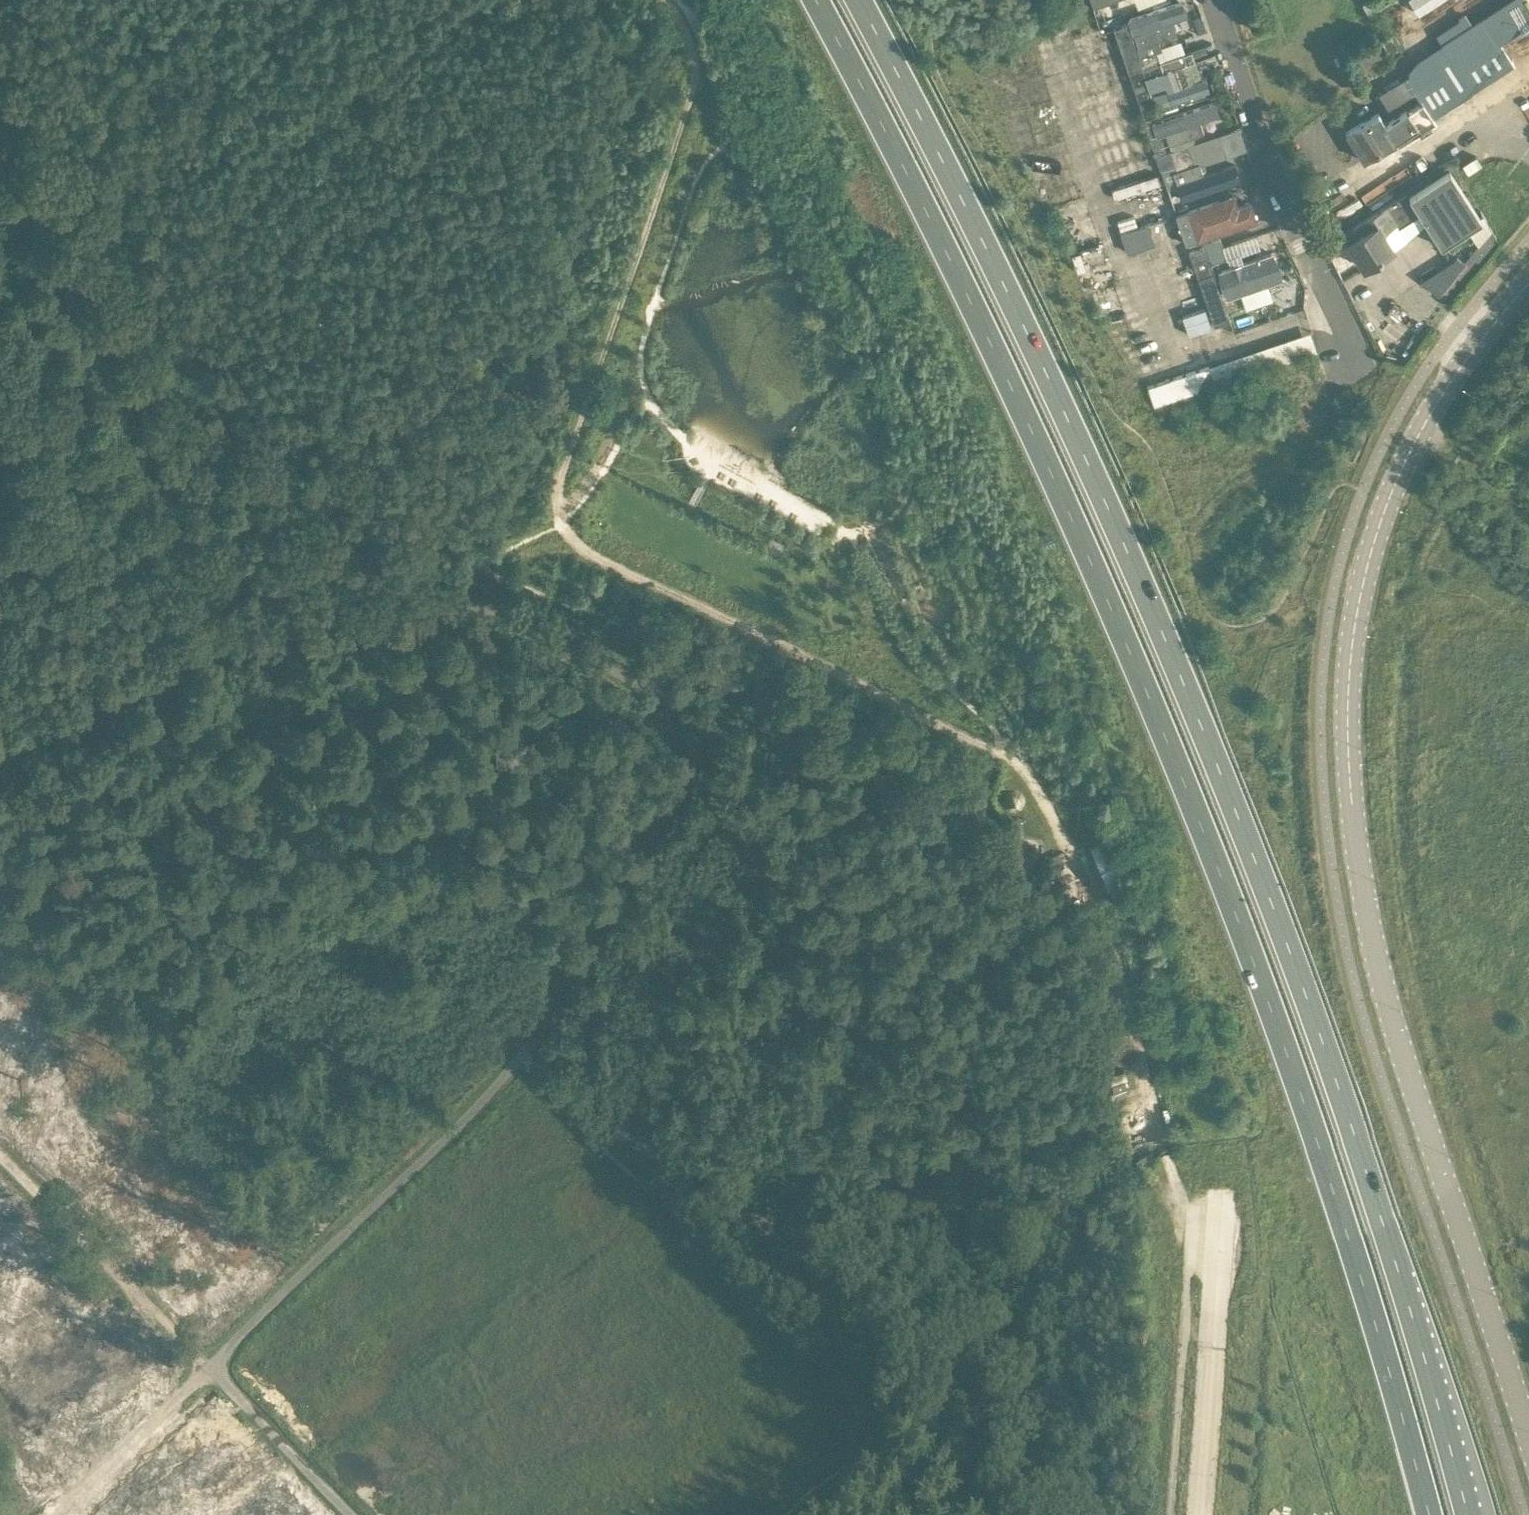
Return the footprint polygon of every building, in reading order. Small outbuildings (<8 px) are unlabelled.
[(1469,27),(1464,19),(1436,36),(1441,44),(1430,51),(1433,56),(1409,72),(1410,74),(1378,94),(1388,109),(1415,91),(1421,100),(1386,123),(1379,112),(1346,132),(1363,161),(1385,148),(1388,153),(1420,133),(1417,126),(1446,108),(1469,93),(1468,92),(1513,63),(1500,42),(1528,23),(1528,0),(1511,0),(1469,27)] [(1168,1),(1126,17),(1137,45),(1179,30),(1168,1)] [(1156,51),(1139,57),(1136,48),(1127,23),(1119,27),(1113,29),(1128,72),(1141,67),(1159,61),(1156,51)] [(1161,49),(1158,40),(1137,48),(1136,48),(1139,57),(1156,51),(1161,49)] [(1159,61),(1141,67),(1145,78),(1166,71),(1182,65),(1194,61),(1191,51),(1160,62),(1159,61)] [(1144,120),(1153,117),(1158,115),(1155,109),(1151,96),(1151,95),(1145,78),(1141,67),(1128,72),(1144,120)] [(1195,76),(1152,91),(1157,106),(1201,91),(1195,76)] [(1208,100),(1157,119),(1163,139),(1215,119),(1208,100)] [(1155,121),(1153,117),(1144,120),(1159,165),(1173,161),(1169,151),(1166,152),(1160,135),(1159,135),(1155,121)] [(1169,151),(1173,161),(1193,154),(1189,144),(1171,150),(1169,151)] [(1230,150),(1178,174),(1185,197),(1240,177),(1230,150)] [(1173,161),(1176,171),(1196,164),(1193,154),(1173,161)] [(1174,171),(1176,171),(1173,161),(1159,165),(1175,212),(1176,214),(1187,210),(1186,208),(1183,200),(1178,184),(1174,171)] [(1449,171),(1408,197),(1441,248),(1481,222),(1449,171)] [(1162,190),(1162,173),(1115,174),(1115,191),(1162,190)] [(1234,191),(1188,206),(1200,239),(1246,225),(1234,191)] [(1366,231),(1347,243),(1363,268),(1427,227),(1406,194),(1360,223),(1366,231)] [(1197,241),(1187,210),(1176,214),(1186,245),(1197,241)] [(1152,222),(1125,230),(1131,252),(1158,243),(1152,222)] [(1491,228),(1470,253),(1479,261),(1497,239),(1491,228)] [(1191,259),(1223,248),(1222,244),(1219,238),(1201,244),(1202,248),(1189,252),(1191,259)] [(1226,257),(1223,248),(1191,259),(1207,305),(1212,322),(1214,327),(1215,326),(1230,321),(1211,264),(1226,259),(1226,257)] [(1264,249),(1214,266),(1228,306),(1278,289),(1264,249)] [(1436,293),(1446,301),(1479,261),(1470,253),(1436,293)] [(1155,407),(1216,386),(1208,367),(1148,387),(1155,407)] [(1111,838),(1099,843),(1090,847),(1110,890),(1121,885),(1131,880),(1111,838)]
